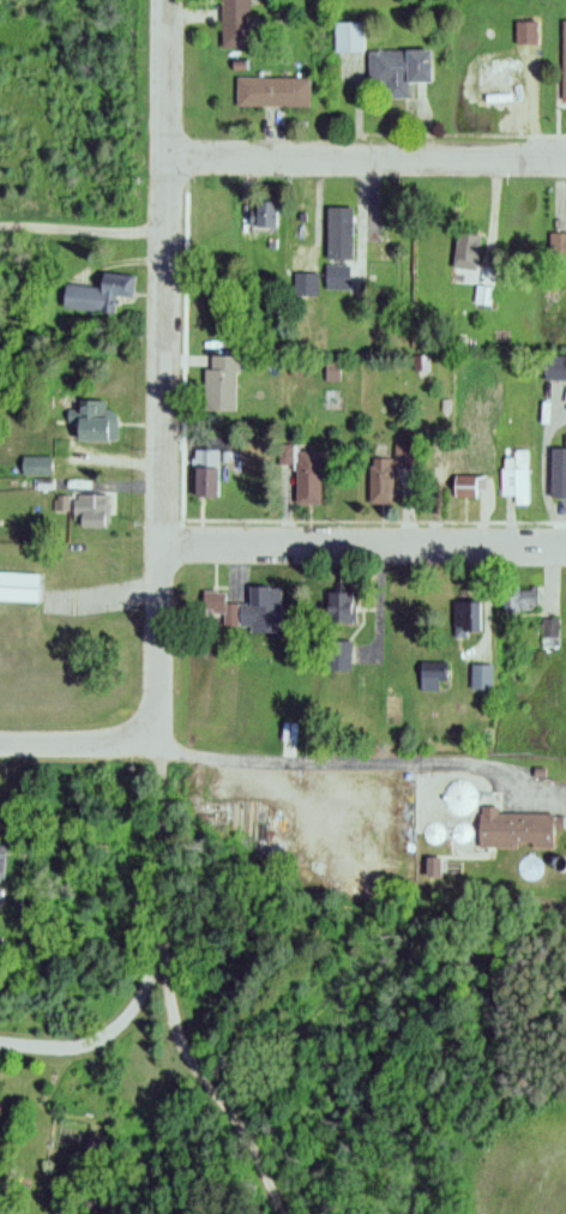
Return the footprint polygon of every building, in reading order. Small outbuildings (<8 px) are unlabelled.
[(220,49),(251,49),(251,0),(220,0),(220,49)] [(363,23),(334,23),(334,53),(363,53),(363,23)] [(428,51),(367,50),(367,85),(384,85),(384,99),(407,99),(407,83),(427,83),(428,51)] [(471,93),(517,93),(517,61),(471,61),(471,93)] [(309,78),(236,78),(236,107),(309,107),(309,78)] [(252,228),(278,228),(278,202),(252,202),(252,228)] [(310,208),(294,208),(294,254),(310,254),(310,208)] [(327,261),(351,261),(351,208),(327,208),(327,261)] [(477,271),(477,235),(453,235),(453,271),(477,271)] [(565,260),(565,236),(548,236),(548,260),(565,260)] [(325,292),(351,292),(351,266),(325,266),(325,292)] [(60,309),(113,315),(115,296),(133,298),(135,277),(98,273),(97,288),(63,284),(60,309)] [(317,274),(293,274),(293,299),(317,299),(317,274)] [(204,414),(237,414),(237,358),(204,358),(204,414)] [(543,382),(565,382),(565,358),(543,358),(543,382)] [(116,413),(104,413),(104,401),(78,401),(78,419),(72,419),(72,443),(116,443),(116,413)] [(393,504),(392,469),(412,469),(412,447),(394,448),(394,460),(369,460),(369,504),(393,504)] [(294,467),(295,505),(318,505),(317,453),(294,454),(294,448),(280,448),(280,467),(294,467)] [(549,450),(549,500),(565,500),(565,450),(549,450)] [(218,500),(218,452),(191,452),(191,500),(218,500)] [(531,452),(513,452),(513,459),(502,459),(502,497),(514,497),(514,506),(531,506),(531,452)] [(20,459),(20,477),(52,477),(52,459),(20,459)] [(482,478),(453,477),(452,498),(481,499),(482,478)] [(107,528),(107,496),(73,496),(73,528),(107,528)] [(42,574),(0,573),(0,602),(42,602),(42,574)] [(200,587),(201,605),(209,605),(209,608),(224,608),(224,620),(249,620),(249,626),(281,627),(278,583),(263,583),(263,578),(245,578),(246,597),(224,597),(224,587),(200,587)] [(325,584),(326,615),(353,615),(351,583),(325,584)] [(496,584),(499,618),(514,617),(513,612),(535,611),(531,583),(528,584),(528,587),(516,588),(516,583),(496,584)] [(453,593),(453,630),(464,630),(464,623),(480,623),(480,593),(453,593)] [(537,615),(537,644),(555,644),(554,615),(537,615)] [(326,635),(325,662),(348,663),(348,636),(326,635)] [(420,656),(420,684),(444,685),(444,656),(420,656)] [(470,657),(469,681),(488,683),(488,657),(470,657)] [(279,717),(278,735),(295,737),(296,719),(279,717)] [(476,810),(475,846),(512,843),(512,837),(529,837),(529,842),(550,842),(549,825),(561,824),(561,816),(555,816),(555,811),(547,811),(547,809),(496,810),(496,804),(490,805),(490,800),(478,801),(478,810),(476,810)]
